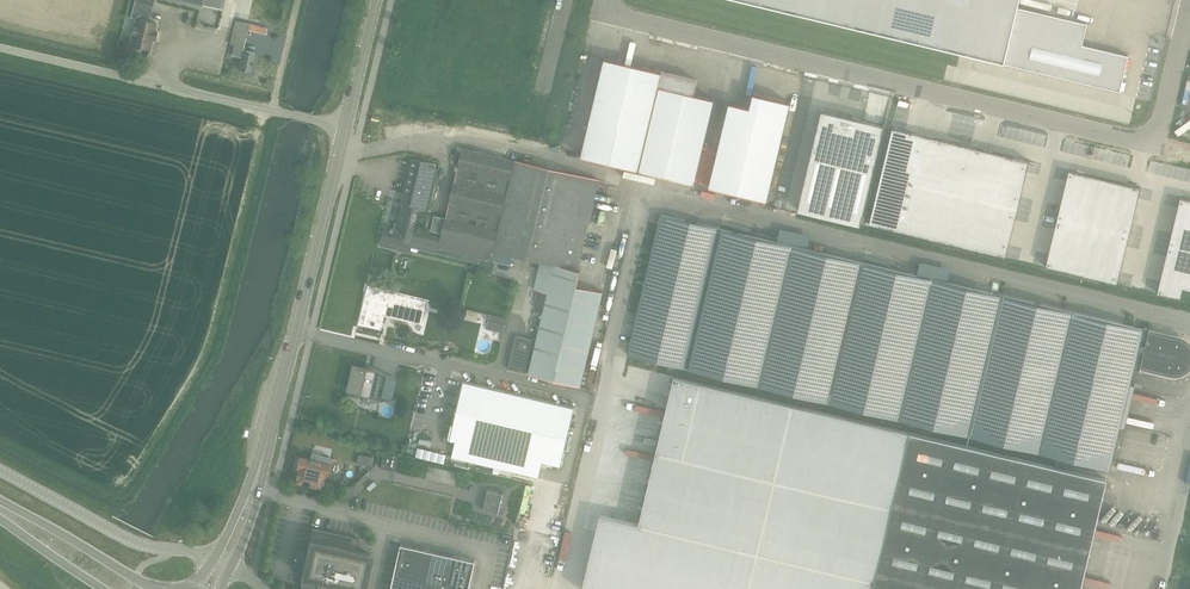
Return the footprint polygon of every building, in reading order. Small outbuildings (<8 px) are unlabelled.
[(130,17),(135,18),(149,21),(153,5),(154,0),(134,0),(134,1),(130,17)] [(220,8),(222,0),(184,0),(220,8)] [(1121,91),(1129,56),(1083,45),(1088,24),(1017,7),(1019,0),(739,0),(1121,91)] [(134,20),(128,44),(150,50),(152,39),(155,40),(157,31),(154,30),(156,23),(149,21),(149,23),(134,20)] [(255,53),(243,50),(248,30),(265,34),(266,28),(234,21),(229,44),(234,45),(231,55),(241,58),(238,69),(251,72),(255,53)] [(638,170),(661,72),(605,58),(581,156),(638,170)] [(714,99),(694,94),(697,80),(661,72),(638,170),(694,183),(714,99)] [(750,111),(729,106),(709,187),(765,200),(789,105),(754,96),(750,111)] [(822,110),(798,210),(799,210),(860,225),(861,224),(861,222),(884,125),(883,125),(822,110)] [(892,128),(869,226),(1007,259),(1030,161),(892,128)] [(434,216),(430,231),(432,231),(432,232),(442,234),(441,235),(441,236),(492,248),(492,250),(493,250),(491,260),(495,261),(510,265),(512,255),(530,259),(540,261),(536,278),(534,288),(533,289),(538,291),(534,308),(543,310),(536,341),(528,374),(581,387),(587,358),(592,338),(603,292),(600,291),(577,286),(580,271),(578,270),(578,269),(592,207),(594,199),(598,183),(599,180),(507,158),(473,150),(462,148),(461,153),(458,152),(455,154),(453,163),(455,166),(457,167),(446,214),(445,218),(436,216),(434,216)] [(404,202),(399,223),(414,227),(418,211),(425,213),(436,168),(429,166),(430,162),(414,158),(405,193),(403,202),(404,202)] [(1068,169),(1045,266),(1118,283),(1141,186),(1068,169)] [(1157,292),(1181,298),(1183,287),(1189,289),(1189,198),(1180,195),(1157,292)] [(628,355),(688,369),(757,385),(828,402),(899,419),(939,429),(967,436),(1026,449),(1039,453),(1109,469),(1120,423),(1129,387),(1134,364),(1172,373),(1173,374),(1175,374),(1176,374),(1178,373),(1180,373),(1181,373),(1183,372),(1184,371),(1185,370),(1187,370),(1188,368),(1189,367),(1189,366),(1189,344),(1188,342),(1187,341),(1186,340),(1185,339),(1183,339),(1182,338),(1180,338),(1143,329),(1071,312),(1002,295),(947,282),(951,269),(939,266),(920,261),(917,275),(861,262),(807,249),(810,235),(794,231),(780,228),(777,242),(722,228),(661,214),(628,355)] [(391,229),(385,227),(380,246),(408,252),(410,247),(417,249),(479,263),(476,272),(491,275),(495,261),(491,260),(493,250),(492,250),(492,248),(441,236),(441,237),(414,231),(414,227),(399,223),(397,229),(391,227),(391,229)] [(359,324),(364,326),(362,332),(378,336),(379,329),(382,330),(385,316),(424,325),(429,302),(430,299),(368,285),(359,324)] [(467,309),(465,320),(477,323),(479,312),(467,309)] [(490,315),(486,329),(503,333),(506,319),(490,315)] [(515,336),(507,369),(528,374),(536,341),(515,336)] [(352,366),(346,390),(348,390),(364,394),(362,401),(371,403),(390,400),(391,399),(395,379),(366,363),(364,369),(352,366)] [(583,588),(1081,588),(1096,526),(1107,479),(672,376),(664,408),(637,523),(601,514),(583,588)] [(455,448),(453,456),(475,462),(536,476),(538,468),(541,459),(557,464),(570,413),(466,388),(455,433),(453,439),(457,439),(455,448)] [(350,436),(350,437),(373,443),(374,441),(376,429),(353,424),(350,436)] [(417,449),(415,458),(444,465),(446,456),(417,449)] [(294,483),(321,489),(325,476),(326,476),(329,464),(328,464),(329,458),(312,453),(310,460),(299,457),(296,469),(298,469),(294,483)] [(374,457),(358,454),(356,463),(372,466),(374,457)] [(383,454),(380,468),(394,471),(397,457),(383,454)] [(368,487),(366,489),(369,492),(376,486),(373,482),(368,487)] [(483,510),(502,515),(507,495),(487,490),(483,510)] [(301,576),(300,579),(300,582),(300,585),(301,588),(347,588),(348,586),(361,588),(369,554),(356,551),(358,539),(312,528),(306,554),(300,553),(299,557),(298,561),(304,562),(301,576)] [(502,542),(509,544),(510,537),(503,535),(502,542)] [(391,588),(469,588),(475,561),(400,544),(400,546),(391,588)]
